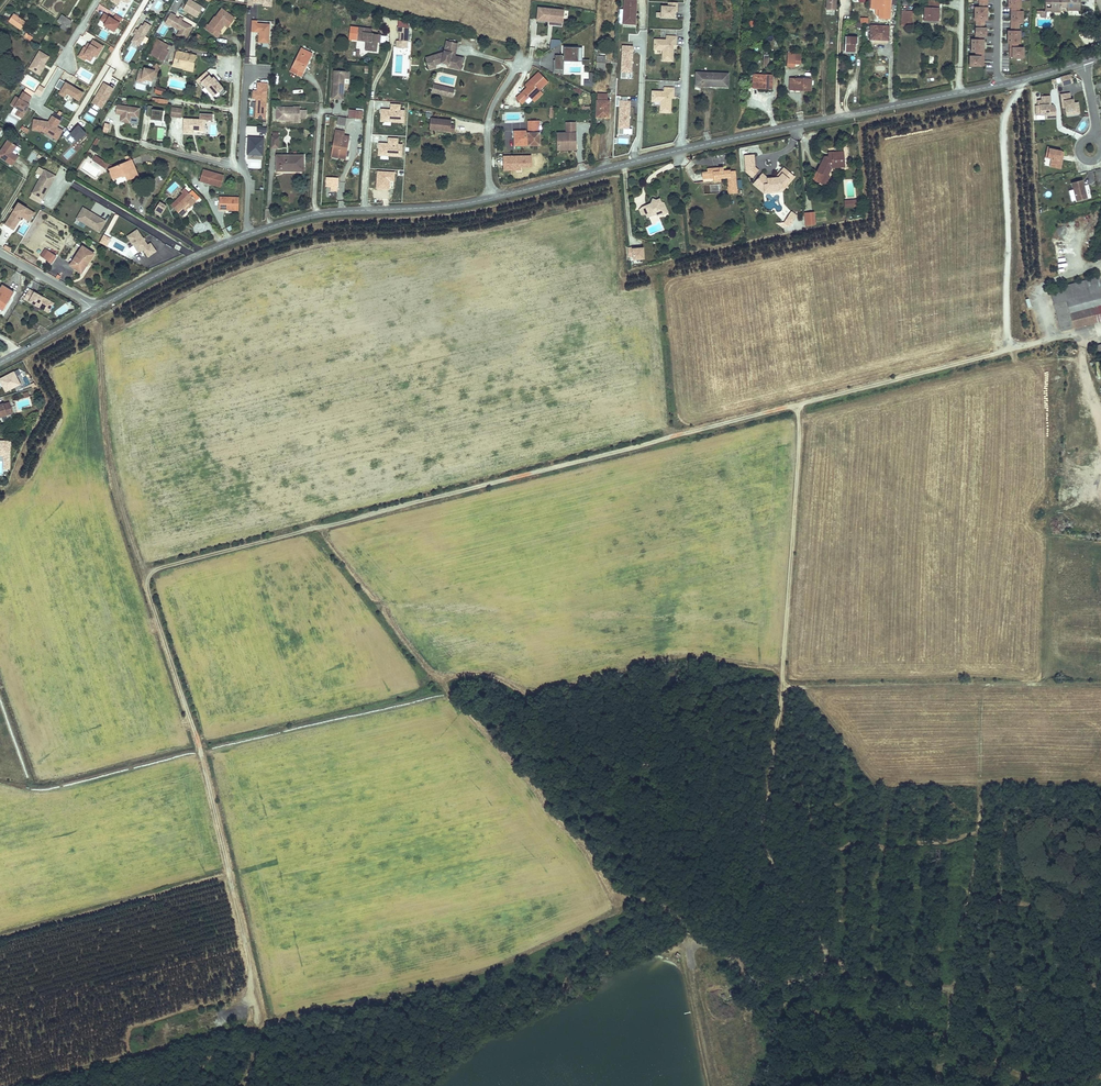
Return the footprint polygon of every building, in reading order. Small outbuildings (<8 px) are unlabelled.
[(191,0),(188,0),(183,10),(196,18),(203,7),(191,0)] [(637,0),(625,0),(624,23),(636,24),(637,0)] [(837,0),(827,0),(826,11),(836,11),(837,0)] [(891,0),(881,0),(881,8),(876,8),(876,15),(879,15),(878,19),(880,19),(890,20),(891,0)] [(924,19),(930,19),(930,18),(938,18),(939,0),(929,0),(929,7),(924,7),(924,19)] [(1079,0),(1045,0),(1045,1),(1050,1),(1050,10),(1050,11),(1060,11),(1060,5),(1067,5),(1067,9),(1079,8),(1079,0)] [(661,6),(661,13),(656,12),(656,17),(661,17),(661,19),(675,19),(675,12),(677,12),(677,3),(668,3),(668,6),(661,6)] [(215,17),(209,25),(210,26),(207,30),(217,37),(220,33),(219,32),(227,21),(230,23),(234,19),(222,9),(215,17)] [(563,23),(564,11),(538,9),(538,21),(539,21),(549,21),(549,22),(563,23)] [(912,26),(912,11),(902,11),(902,26),(912,26)] [(1023,24),(1023,11),(1019,11),(1010,11),(1010,23),(1019,24),(1023,24)] [(188,35),(193,27),(184,22),(182,20),(183,18),(180,16),(179,19),(175,17),(176,15),(171,12),(170,14),(165,22),(165,23),(170,26),(170,25),(179,30),(176,35),(185,40),(188,35)] [(14,13),(9,21),(21,28),(26,21),(14,13)] [(73,21),(62,14),(57,21),(62,24),(68,28),(73,21)] [(101,21),(106,24),(104,27),(115,33),(123,19),(117,15),(114,20),(105,15),(101,21)] [(269,44),(270,24),(258,23),(258,21),(252,20),(251,32),(259,32),(258,43),(269,44)] [(145,22),(142,26),(140,25),(137,30),(136,29),(133,34),(134,35),(131,41),(139,46),(152,26),(145,22)] [(889,25),(871,25),(871,38),(877,38),(877,36),(889,36),(889,25)] [(370,28),(360,27),(359,40),(368,40),(368,46),(373,47),(373,50),(380,50),(380,41),(380,37),(378,37),(379,33),(374,33),(370,33),(370,28)] [(1020,44),(1020,31),(1019,31),(1010,31),(1006,31),(1006,44),(1009,44),(1018,44),(1020,44)] [(677,36),(666,36),(666,39),(654,39),(654,49),(663,49),(663,60),(673,60),(673,48),(670,48),(670,45),(673,45),(677,45),(677,36)] [(857,51),(858,37),(846,36),(845,51),(857,51)] [(158,40),(155,38),(146,53),(150,54),(158,40)] [(165,44),(158,40),(150,54),(156,58),(165,44)] [(562,43),(560,40),(551,40),(550,50),(562,43)] [(85,48),(80,57),(86,61),(87,59),(89,57),(93,59),(95,57),(98,58),(104,47),(94,41),(91,46),(89,44),(87,48),(85,48)] [(457,44),(452,43),(453,42),(449,41),(448,43),(446,53),(444,52),(444,54),(432,57),(433,61),(427,63),(429,71),(436,69),(435,66),(442,64),(449,65),(448,68),(461,71),(463,59),(455,57),(453,57),(453,55),(455,54),(457,44)] [(168,46),(165,44),(156,58),(162,61),(167,52),(165,51),(168,46)] [(582,61),(582,60),(583,47),(564,47),(564,56),(555,56),(555,69),(564,70),(564,61),(582,61)] [(1018,47),(1009,47),(1009,58),(1023,58),(1023,47),(1018,47)] [(313,53),(301,48),(290,71),(302,77),(313,53)] [(623,48),(622,80),(627,80),(628,74),(632,74),(634,48),(623,48)] [(192,58),(193,54),(177,51),(174,65),(186,68),(187,64),(196,66),(198,59),(192,58)] [(40,53),(29,70),(36,75),(37,73),(41,72),(43,73),(45,69),(44,68),(45,66),(49,59),(40,53)] [(795,68),(796,54),(788,53),(787,68),(795,68)] [(605,72),(606,57),(596,57),(596,72),(605,72)] [(985,69),(985,59),(971,59),(971,69),(985,69)] [(155,65),(153,64),(152,69),(145,68),(144,71),(139,70),(137,80),(142,82),(146,79),(153,81),(154,76),(158,77),(160,68),(159,67),(155,65)] [(212,78),(207,72),(196,80),(203,89),(205,87),(213,98),(219,93),(221,95),(225,92),(223,89),(224,89),(214,77),(212,78)] [(345,84),(345,79),(349,80),(350,73),(335,72),(333,100),(344,100),(344,94),(344,92),(345,84)] [(696,72),(695,86),(729,88),(730,73),(696,72)] [(772,73),(754,72),(753,85),(772,86),(772,73)] [(549,82),(539,73),(531,81),(533,83),(528,88),(524,92),(517,99),(522,105),(530,97),(535,103),(539,98),(536,95),(540,91),(549,82)] [(594,73),(590,73),(589,80),(585,80),(585,85),(593,86),(594,73)] [(1072,82),(1070,73),(1066,74),(1060,76),(1062,84),(1072,82)] [(28,79),(25,83),(33,87),(35,83),(28,79)] [(811,81),(791,79),(790,90),(811,92),(811,81)] [(56,88),(62,91),(60,94),(66,98),(68,94),(80,101),(84,94),(60,80),(56,88)] [(101,108),(114,88),(104,82),(92,102),(101,108)] [(265,118),(267,83),(258,83),(257,91),(254,91),(253,98),(257,98),(256,117),(265,118)] [(44,88),(40,86),(35,93),(39,96),(44,88)] [(441,95),(442,87),(435,86),(433,93),(441,95)] [(166,89),(157,87),(156,89),(158,90),(157,93),(165,95),(166,89)] [(455,90),(442,87),(441,95),(454,98),(455,90)] [(674,88),(663,87),(663,91),(653,90),(652,101),(661,101),(660,111),(670,112),(671,100),(668,100),(668,96),(671,96),(674,97),(674,88)] [(23,92),(20,99),(16,96),(11,104),(19,109),(16,114),(22,117),(28,107),(26,106),(27,103),(31,97),(23,92)] [(1078,109),(1077,101),(1073,102),(1072,99),(1070,99),(1069,93),(1060,94),(1062,107),(1065,107),(1066,114),(1072,113),(1072,110),(1078,109)] [(1053,108),(1052,104),(1050,105),(1050,95),(1041,96),(1041,99),(1037,100),(1037,105),(1035,105),(1036,115),(1044,115),(1050,114),(1050,118),(1056,118),(1055,108),(1053,108)] [(624,133),(624,128),(629,128),(630,101),(620,100),(620,96),(616,96),(615,106),(619,106),(618,134),(624,134),(624,133)] [(607,102),(597,102),(597,118),(610,118),(610,110),(609,110),(609,102),(607,102)] [(139,108),(117,104),(115,113),(121,114),(120,121),(130,122),(131,117),(138,118),(139,108)] [(382,109),(381,121),(404,122),(405,110),(400,110),(400,104),(391,104),(391,109),(382,109)] [(162,120),(163,110),(152,108),(152,105),(148,105),(146,116),(151,116),(150,118),(162,120)] [(172,108),(171,117),(181,118),(183,110),(172,108)] [(301,119),(301,111),(301,108),(294,108),(278,108),(278,121),(284,121),(284,119),(286,119),(286,121),(294,121),(294,123),(301,123),(301,119)] [(364,113),(355,112),(355,120),(364,120),(364,113)] [(55,113),(53,116),(60,121),(62,117),(60,116),(58,114),(55,113)] [(32,130),(43,132),(51,137),(57,140),(63,131),(57,127),(61,121),(60,121),(53,116),(52,116),(48,122),(34,119),(32,130)] [(199,120),(184,119),(183,132),(193,133),(193,130),(205,130),(205,120),(199,120)] [(453,122),(432,120),(431,131),(442,132),(445,132),(445,133),(452,134),(453,122)] [(540,144),(539,121),(528,121),(529,133),(526,133),(526,130),(519,131),(519,136),(514,136),(515,142),(527,142),(527,141),(529,141),(529,144),(540,144)] [(111,124),(105,123),(103,133),(109,134),(111,124)] [(577,146),(577,124),(567,125),(568,134),(559,134),(559,150),(571,149),(571,146),(577,146)] [(77,142),(86,134),(79,127),(71,134),(67,129),(63,136),(72,145),(76,141),(77,142)] [(344,132),(336,130),(331,156),(345,159),(348,137),(343,136),(344,132)] [(273,136),(271,135),(271,148),(279,148),(280,136),(278,136),(273,136)] [(264,138),(248,137),(247,154),(263,155),(264,138)] [(379,155),(402,156),(403,144),(398,144),(398,138),(389,138),(389,144),(380,143),(379,155)] [(17,146),(8,140),(0,152),(0,158),(12,166),(17,158),(11,154),(12,153),(17,146)] [(1061,165),(1063,151),(1055,149),(1046,148),(1045,157),(1051,158),(1050,163),(1061,165)] [(818,170),(813,177),(822,184),(828,176),(827,175),(832,168),(832,165),(846,163),(845,151),(833,152),(833,156),(828,156),(824,157),(815,168),(818,170)] [(127,162),(111,169),(115,178),(125,174),(128,180),(138,175),(131,160),(129,155),(124,157),(127,162)] [(503,156),(504,170),(516,170),(516,166),(531,166),(530,156),(503,156)] [(744,157),(746,172),(750,175),(755,169),(752,166),(754,163),(753,156),(744,157)] [(304,157),(277,158),(278,173),(293,173),(293,169),(304,169),(304,157)] [(107,164),(98,159),(95,163),(104,168),(107,164)] [(250,168),(261,169),(261,160),(251,159),(250,168)] [(35,173),(41,175),(44,170),(39,167),(35,173)] [(222,184),(225,172),(204,167),(201,178),(222,184)] [(718,167),(707,167),(707,171),(701,171),(701,176),(704,176),(704,172),(712,172),(712,177),(712,180),(719,180),(719,177),(727,177),(727,186),(726,187),(726,192),(728,193),(735,193),(735,172),(729,173),(729,171),(722,171),(722,167),(718,167)] [(43,198),(50,184),(47,183),(48,181),(50,182),(54,174),(44,169),(44,170),(41,175),(32,192),(43,198)] [(755,169),(750,175),(753,178),(758,171),(755,169)] [(761,174),(754,183),(758,187),(761,186),(764,190),(764,191),(777,190),(777,188),(786,187),(785,183),(791,176),(782,169),(778,174),(778,177),(772,178),(766,178),(761,174)] [(394,173),(377,172),(376,185),(378,185),(377,189),(389,190),(389,181),(393,181),(394,173)] [(50,184),(55,175),(54,174),(50,182),(48,181),(47,183),(50,184)] [(754,183),(753,185),(763,194),(782,192),(785,189),(787,188),(787,186),(794,178),(791,176),(785,183),(786,187),(777,188),(777,190),(764,191),(764,190),(761,186),(758,187),(754,183)] [(326,177),(326,187),(331,187),(330,191),(337,191),(338,178),(326,177)] [(1086,197),(1082,180),(1072,183),(1076,200),(1086,197)] [(10,189),(5,186),(3,190),(0,188),(0,202),(1,202),(6,195),(10,189)] [(174,208),(183,217),(188,212),(187,210),(197,200),(189,193),(185,188),(181,192),(183,193),(186,196),(174,208)] [(11,199),(15,193),(10,189),(6,195),(11,199)] [(189,193),(197,200),(199,198),(192,190),(189,193)] [(183,193),(171,205),(174,208),(186,196),(183,193)] [(242,197),(221,196),(221,209),(227,209),(243,209),(242,197)] [(651,204),(644,207),(644,209),(646,213),(647,214),(655,211),(653,199),(652,198),(651,204)] [(662,212),(668,209),(665,201),(660,200),(657,202),(654,199),(653,199),(655,211),(656,213),(661,211),(662,212)] [(167,206),(161,202),(155,212),(160,216),(167,206)] [(29,209),(27,208),(18,203),(5,225),(14,230),(22,216),(24,218),(25,215),(31,219),(35,213),(29,209)] [(93,214),(84,208),(83,210),(90,214),(89,215),(91,216),(93,214)] [(100,232),(106,221),(93,214),(91,216),(89,215),(90,214),(83,210),(77,219),(100,232)] [(816,225),(815,212),(805,213),(806,226),(816,225)] [(790,214),(783,223),(788,226),(795,218),(790,214)] [(144,238),(137,229),(127,236),(139,253),(142,250),(148,258),(157,252),(151,243),(148,245),(145,240),(146,240),(144,238)] [(111,238),(104,235),(100,243),(107,246),(111,238)] [(125,247),(116,242),(113,247),(122,252),(125,247)] [(82,246),(70,265),(77,270),(81,273),(86,266),(94,254),(82,246)] [(644,248),(632,248),(633,257),(633,260),(645,260),(644,248)] [(55,255),(45,249),(40,256),(52,263),(53,260),(52,260),(55,255)] [(1047,287),(1055,315),(1089,305),(1100,302),(1100,286),(1097,273),(1047,287)] [(2,287),(0,290),(0,310),(1,310),(5,303),(6,304),(13,294),(2,287)] [(44,312),(49,303),(29,291),(24,300),(44,312)] [(48,314),(53,305),(49,303),(44,312),(48,314)] [(1089,305),(1055,315),(1059,331),(1093,321),(1089,305)] [(0,379),(0,381),(5,392),(21,384),(17,376),(14,372),(14,371),(0,379)] [(7,415),(5,411),(12,408),(10,402),(0,405),(0,418),(7,415)] [(10,441),(0,441),(0,456),(4,456),(3,468),(9,469),(10,441)]
